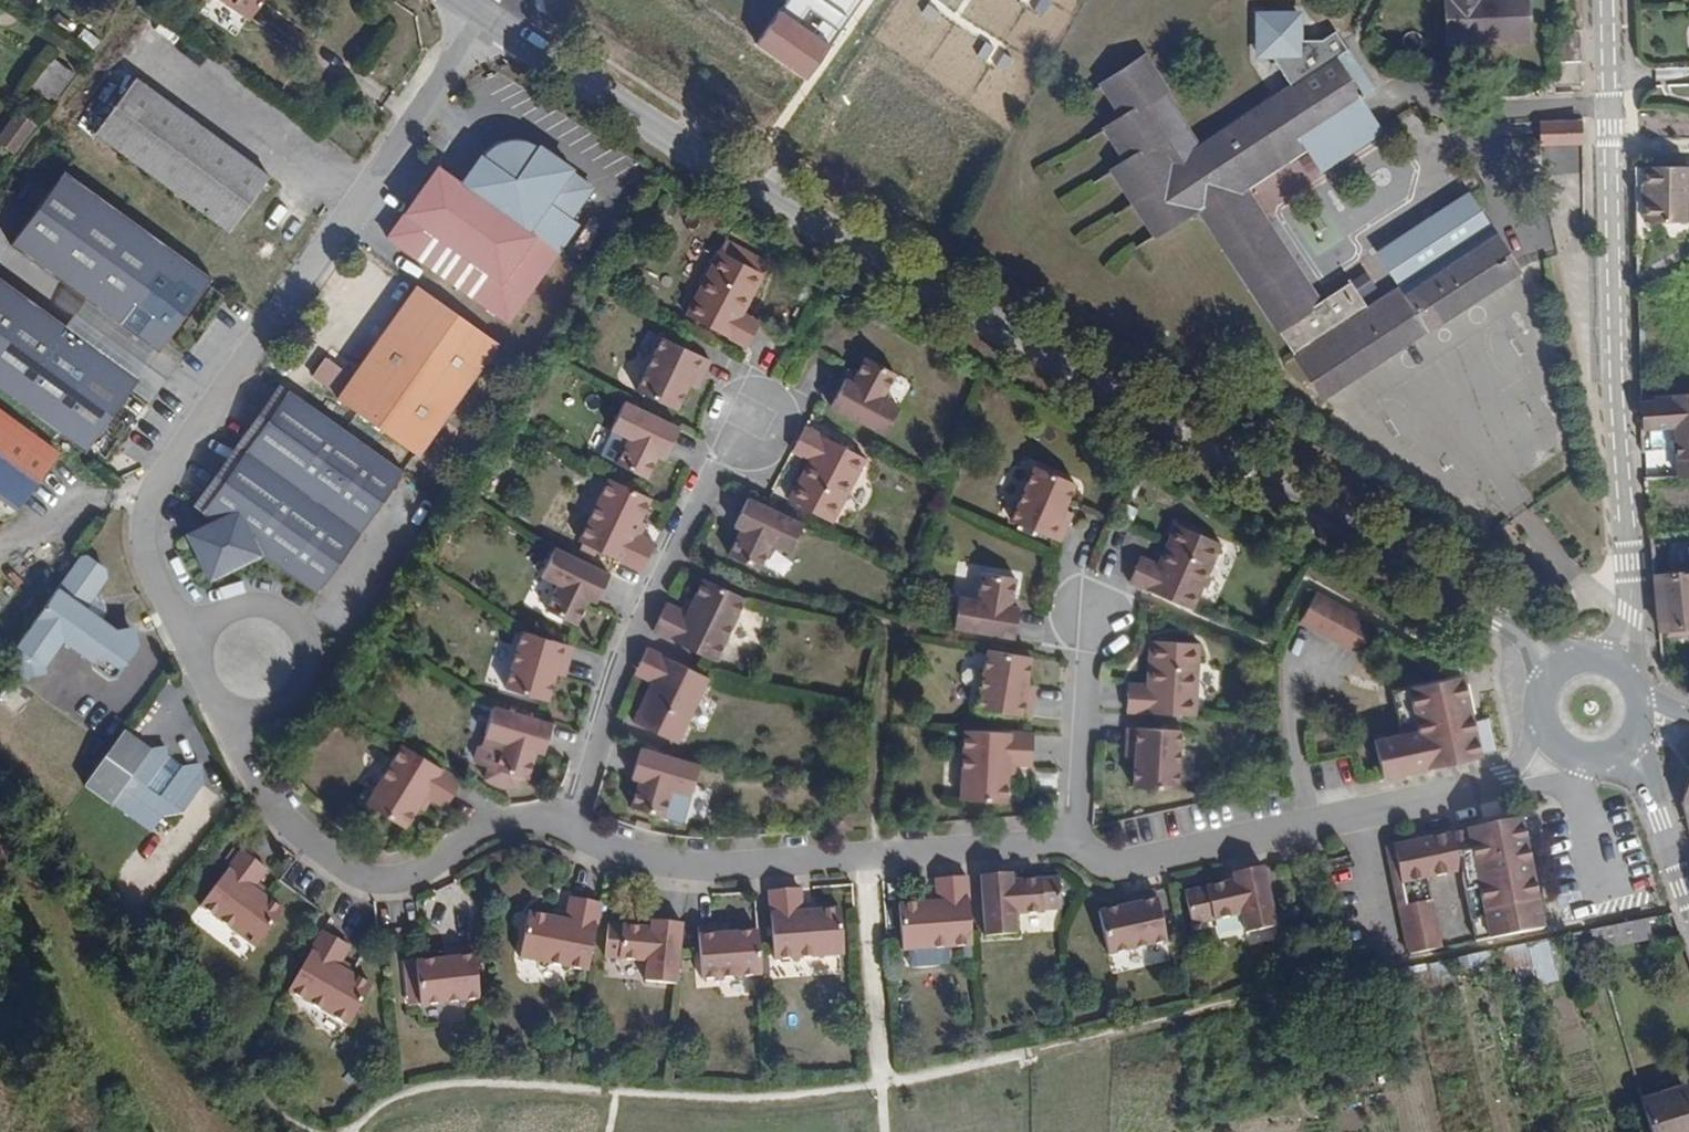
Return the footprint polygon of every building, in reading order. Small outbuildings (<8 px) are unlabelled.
[(250,20),(263,0),(220,0),(250,20)] [(859,0),(786,0),(756,44),(805,78),(859,0)] [(1448,43),(1529,41),(1528,0),(1447,0),(1448,43)] [(1146,55),(1101,83),(1123,117),(1105,128),(1126,162),(1113,169),(1157,235),(1199,208),(1321,397),(1518,271),(1480,212),(1469,195),(1378,253),(1400,287),(1368,307),(1351,281),(1320,300),(1246,187),(1306,149),(1320,171),(1382,130),(1362,98),(1375,91),(1349,50),(1337,30),(1323,39),(1301,39),(1302,13),(1283,13),(1259,13),(1257,55),(1271,56),(1291,87),(1199,145),(1163,90),(1167,88),(1146,55)] [(1556,30),(1555,60),(1581,60),(1582,30),(1556,30)] [(34,84),(56,100),(76,73),(53,57),(34,84)] [(1557,88),(1582,88),(1581,60),(1555,60),(1555,79),(1546,79),(1546,96),(1557,96),(1557,88)] [(132,79),(93,130),(229,229),(266,177),(132,79)] [(16,112),(0,134),(0,141),(13,151),(32,124),(16,112)] [(1580,125),(1541,126),(1542,147),(1581,145),(1580,125)] [(567,163),(534,140),(531,143),(528,141),(525,140),(520,138),(513,137),(507,137),(500,140),(494,144),(489,149),(484,155),(479,151),(460,180),(556,246),(575,218),(568,212),(588,182),(566,166),(567,163)] [(1639,165),(1640,185),(1648,185),(1648,220),(1688,220),(1688,165),(1668,165),(1639,165)] [(558,254),(438,167),(387,237),(507,324),(558,254)] [(62,169),(9,242),(84,296),(149,344),(156,334),(202,271),(62,169)] [(738,320),(743,312),(764,272),(720,249),(685,313),(746,346),(755,329),(738,320)] [(84,296),(64,323),(130,370),(122,380),(77,443),(84,448),(130,385),(146,397),(180,351),(163,339),(209,276),(202,271),(156,334),(149,344),(84,296)] [(77,443),(122,380),(130,370),(64,323),(0,276),(0,385),(77,443)] [(495,337),(414,281),(334,395),(417,451),(495,337)] [(759,321),(743,312),(738,320),(755,329),(759,321)] [(689,366),(697,369),(705,354),(656,331),(630,385),(670,404),(682,379),(689,366)] [(859,351),(849,371),(854,373),(851,380),(846,377),(838,373),(825,401),(879,429),(893,401),(876,392),(889,366),(859,351)] [(690,383),(697,369),(689,366),(682,379),(690,383)] [(854,373),(849,371),(846,377),(851,380),(854,373)] [(404,465),(287,384),(275,400),(201,507),(212,516),(185,528),(206,576),(263,550),(318,588),(404,465)] [(1648,395),(1649,429),(1650,479),(1688,478),(1688,395),(1648,395)] [(629,401),(619,396),(605,425),(623,433),(610,460),(640,474),(651,454),(644,452),(647,445),(654,448),(660,451),(674,423),(629,401)] [(20,503),(59,448),(0,406),(0,488),(20,503)] [(807,445),(802,454),(782,492),(825,516),(859,452),(800,420),(791,437),(807,445)] [(791,437),(786,445),(802,454),(807,445),(791,437)] [(651,454),(654,448),(647,445),(644,452),(651,454)] [(1060,517),(1065,503),(1077,477),(1036,460),(1012,515),(1061,537),(1068,521),(1060,517)] [(645,490),(603,470),(573,534),(636,565),(650,536),(632,527),(638,515),(634,513),(645,490)] [(797,516),(741,490),(728,519),(735,522),(741,525),(737,533),(732,530),(723,550),(753,564),(766,537),(783,545),(797,516)] [(1074,507),(1065,503),(1060,517),(1068,521),(1074,507)] [(1130,579),(1194,605),(1223,538),(1176,518),(1158,560),(1154,569),(1137,561),(1130,579)] [(741,525),(735,522),(732,530),(737,533),(741,525)] [(604,565),(551,539),(538,568),(554,576),(542,602),(571,617),(581,597),(575,594),(579,587),(584,590),(591,594),(604,565)] [(1652,545),(1652,574),(1652,576),(1656,629),(1664,628),(1665,637),(1688,635),(1688,573),(1671,574),(1670,552),(1670,543),(1652,545)] [(82,551),(17,643),(24,673),(47,669),(45,659),(65,631),(98,655),(99,662),(113,672),(123,670),(143,641),(142,633),(127,623),(121,624),(106,614),(109,609),(110,606),(110,602),(110,599),(105,587),(101,584),(110,571),(107,561),(90,549),(82,551)] [(1671,574),(1688,573),(1688,551),(1670,552),(1671,574)] [(1154,569),(1158,560),(1141,552),(1137,561),(1154,569)] [(947,619),(1008,629),(1013,597),(1006,596),(1000,595),(1001,588),(1007,589),(1011,567),(977,561),(972,590),(955,587),(951,591),(947,619)] [(686,610),(670,602),(656,630),(719,660),(746,599),(707,579),(697,600),(692,598),(686,610)] [(575,594),(581,597),(584,590),(579,587),(575,594)] [(1378,625),(1321,593),(1305,621),(1363,653),(1378,625)] [(141,620),(127,623),(142,633),(141,620)] [(568,635),(517,621),(501,678),(543,689),(550,663),(554,649),(563,652),(568,635)] [(704,665),(641,635),(633,652),(651,661),(647,669),(627,709),(672,731),(704,665)] [(1118,688),(1118,706),(1188,708),(1190,637),(1140,635),(1139,679),(1139,689),(1118,688)] [(554,649),(550,663),(559,665),(563,652),(554,649)] [(1026,697),(1029,682),(1034,656),(989,649),(980,707),(1034,715),(1036,698),(1026,697)] [(633,652),(630,661),(647,669),(651,661),(633,652)] [(1376,731),(1383,769),(1483,749),(1466,669),(1395,683),(1404,726),(1376,731)] [(1119,678),(1118,688),(1139,689),(1139,679),(1119,678)] [(1039,684),(1029,682),(1026,697),(1036,698),(1039,684)] [(549,712),(490,694),(482,725),(501,730),(493,758),(525,767),(531,746),(525,744),(527,736),(533,738),(541,741),(549,712)] [(149,737),(124,719),(84,776),(112,794),(113,791),(153,819),(162,804),(183,800),(202,770),(200,759),(190,750),(179,753),(176,758),(162,748),(166,744),(162,733),(149,737)] [(1027,754),(1028,722),(959,719),(956,789),(1001,792),(1002,767),(1007,767),(1007,753),(1027,754)] [(1119,723),(1119,725),(1119,740),(1128,741),(1128,755),(1127,783),(1171,785),(1173,725),(1121,723),(1119,723)] [(446,796),(462,769),(403,732),(367,792),(405,816),(418,795),(422,798),(429,786),(446,796)] [(686,783),(695,752),(635,734),(626,764),(634,766),(640,768),(637,776),(631,774),(625,795),(659,806),(667,777),(686,783)] [(531,746),(533,738),(527,736),(525,744),(531,746)] [(1128,741),(1119,740),(1119,755),(1128,755),(1128,741)] [(179,753),(166,744),(162,748),(176,758),(179,753)] [(190,750),(200,759),(199,749),(190,750)] [(634,766),(631,774),(637,776),(640,768),(634,766)] [(1688,805),(1688,767),(1678,803),(1688,805)] [(1687,835),(1688,835),(1688,805),(1678,803),(1687,835)] [(1476,935),(1545,923),(1524,814),(1468,825),(1469,827),(1432,834),(1438,861),(1436,862),(1438,870),(1462,866),(1476,935)] [(1428,872),(1438,870),(1436,862),(1438,861),(1432,834),(1420,836),(1428,872)] [(1389,842),(1409,946),(1442,941),(1428,872),(1420,836),(1389,842)] [(265,858),(241,839),(199,895),(255,937),(282,900),(263,886),(266,882),(254,873),(265,858)] [(1279,915),(1267,855),(1236,861),(1238,868),(1240,874),(1232,875),(1231,870),(1208,874),(1188,878),(1195,912),(1216,908),(1244,903),(1248,921),(1279,915)] [(901,939),(972,934),(967,864),(936,866),(937,886),(922,887),(923,891),(897,893),(901,939)] [(1016,885),(1016,879),(1015,871),(984,873),(988,934),(1020,932),(1019,912),(1047,910),(1047,908),(1065,907),(1062,875),(1023,878),(1023,884),(1016,885)] [(802,894),(800,876),(769,877),(774,947),(844,941),(841,897),(816,898),(815,893),(802,894)] [(1166,929),(1155,878),(1136,881),(1139,890),(1125,893),(1098,898),(1106,941),(1166,929)] [(1139,890),(1136,881),(1123,883),(1125,893),(1139,890)] [(588,959),(601,891),(569,885),(567,904),(552,901),(551,906),(526,901),(518,946),(588,959)] [(645,968),(676,970),(682,910),(651,907),(651,914),(650,920),(642,920),(642,914),(620,912),(606,911),(603,944),(617,945),(647,948),(645,968)] [(730,910),(716,911),(717,919),(731,918),(730,910)] [(701,965),(762,961),(758,916),(731,918),(717,919),(716,911),(697,913),(701,965)] [(322,921),(288,980),(347,1015),(371,975),(349,962),(351,959),(338,952),(348,935),(322,921)] [(479,985),(474,932),(455,934),(457,942),(442,944),(414,947),(414,948),(403,949),(407,979),(417,977),(419,991),(479,985)] [(457,942),(455,934),(441,935),(442,944),(457,942)] [(417,977),(407,979),(408,992),(419,991),(417,977)] [(1633,1099),(1642,1131),(1688,1131),(1676,1088),(1633,1099)]
